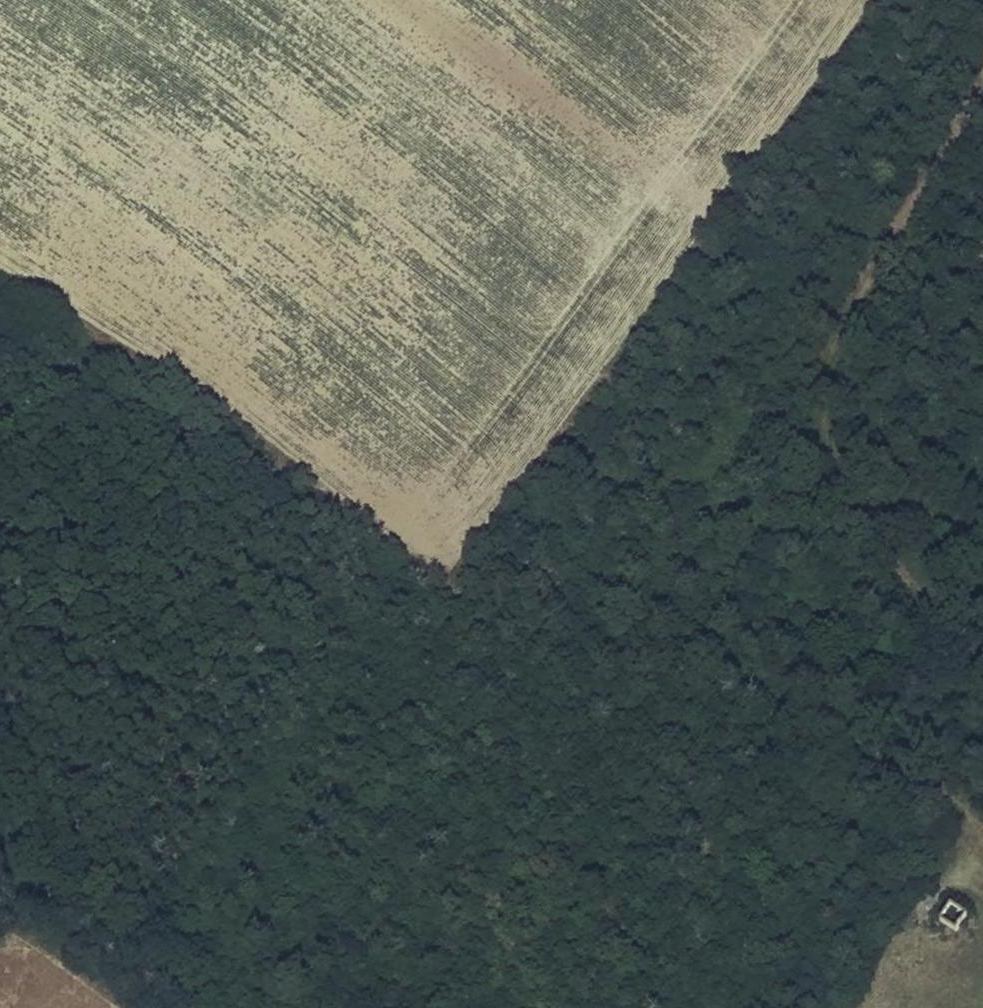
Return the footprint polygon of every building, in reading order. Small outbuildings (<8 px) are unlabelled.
[(951,904),(939,921),(958,931),(968,915),(951,904)]
